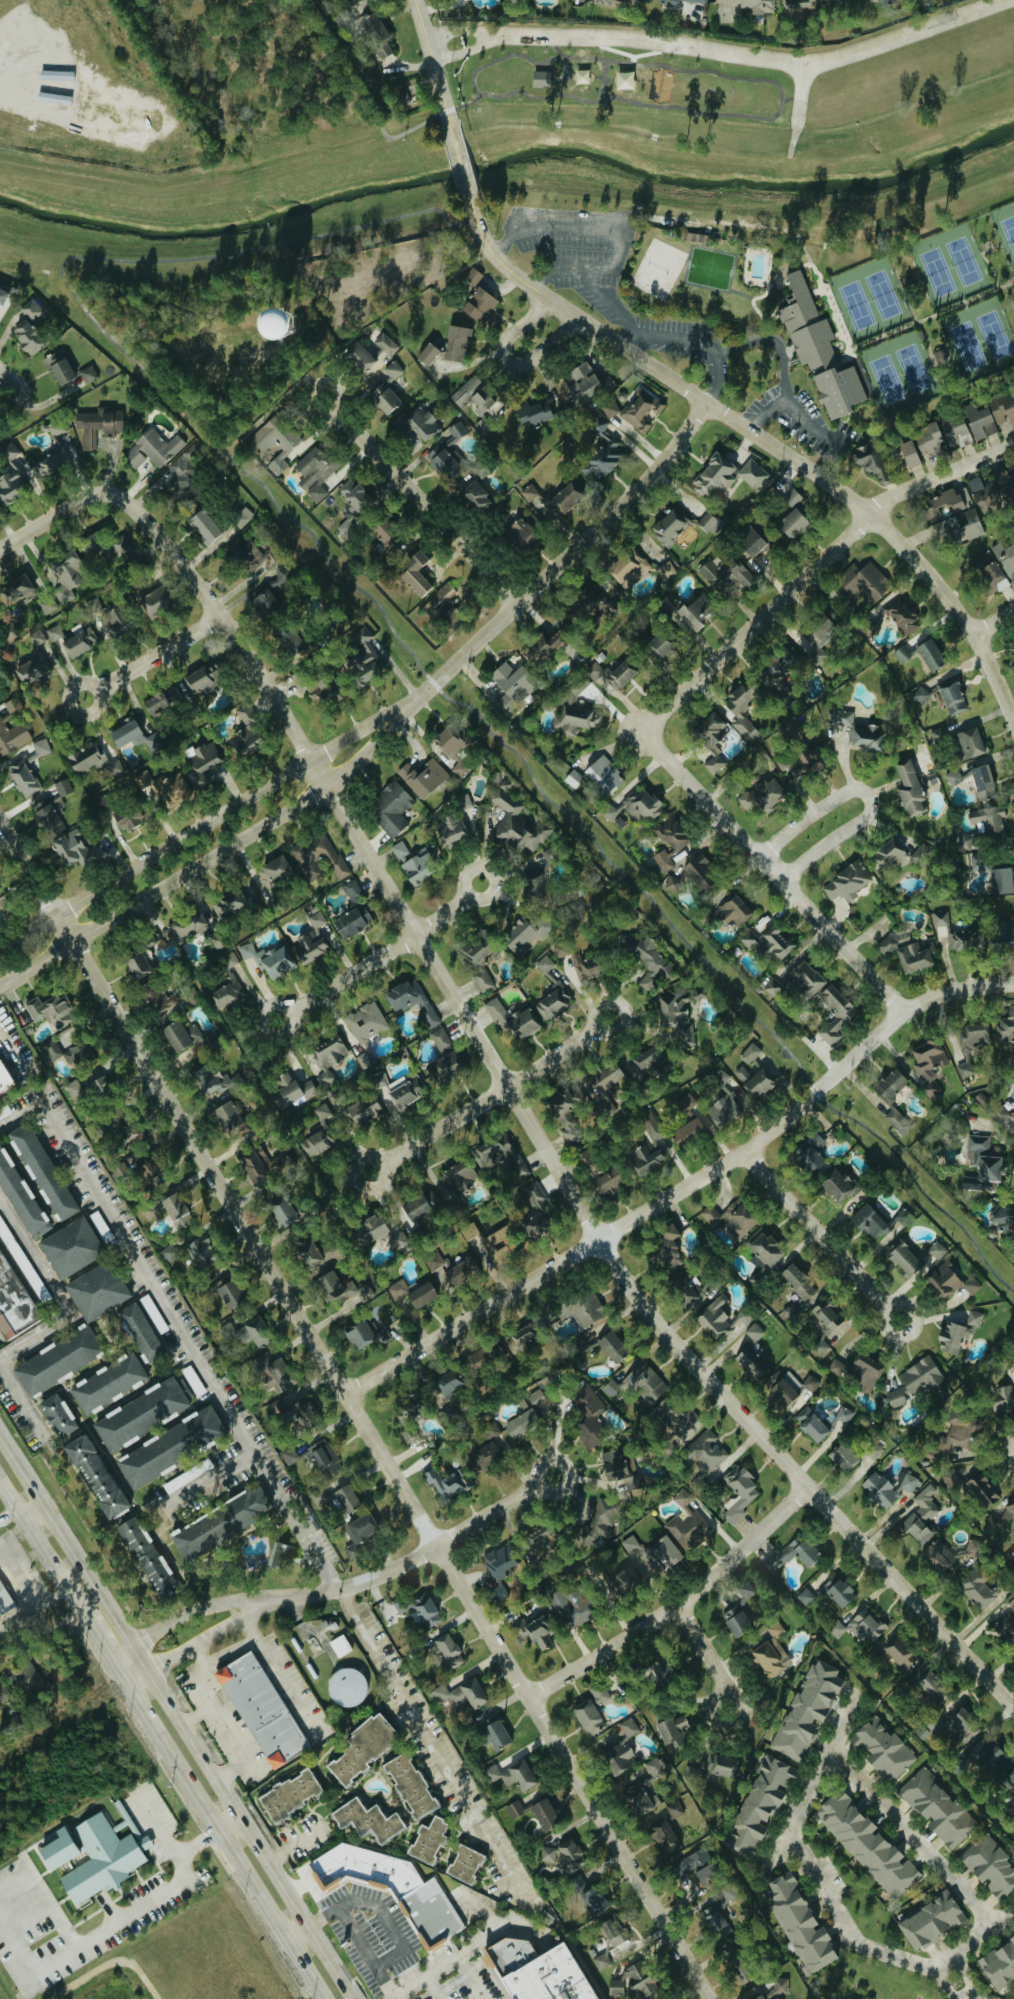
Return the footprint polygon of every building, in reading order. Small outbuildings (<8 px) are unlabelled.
[(774,0),(717,0),(717,6),(750,6),(750,14),(774,14),(774,0)] [(785,10),(842,8),(842,0),(785,0),(785,10)] [(395,37),(378,10),(359,21),(382,59),(394,53),(387,42),(395,37)] [(457,283),(472,293),(484,274),(469,265),(457,283)] [(866,399),(854,364),(841,369),(831,340),(835,339),(827,317),(819,320),(801,268),(784,274),(792,294),(784,297),(788,306),(782,309),(804,374),(812,372),(828,420),(851,412),(848,405),(866,399)] [(463,313),(484,323),(491,307),(495,309),(499,298),(475,287),(463,313)] [(44,311),(32,298),(21,309),(33,322),(44,311)] [(30,356),(46,344),(26,318),(10,330),(30,356)] [(470,327),(448,325),(444,359),(466,361),(470,327)] [(392,357),(401,347),(384,331),(374,341),(392,357)] [(344,355),(364,373),(377,359),(357,341),(344,355)] [(426,366),(440,351),(429,341),(416,357),(426,366)] [(383,363),(389,356),(380,348),(374,355),(383,363)] [(948,361),(943,349),(933,353),(939,365),(948,361)] [(47,365),(58,385),(75,375),(65,356),(47,365)] [(405,371),(396,359),(383,369),(392,380),(405,371)] [(570,369),(576,384),(568,387),(575,403),(602,392),(589,361),(570,369)] [(86,384),(100,377),(93,364),(79,371),(86,384)] [(857,371),(867,398),(873,396),(863,369),(857,371)] [(365,392),(386,415),(404,397),(383,375),(365,392)] [(462,409),(471,400),(483,413),(497,399),(474,375),(451,397),(462,409)] [(621,419),(644,432),(654,415),(658,417),(665,404),(639,388),(621,419)] [(1013,431),(1013,397),(1011,390),(987,401),(998,425),(1009,420),(1013,431)] [(521,426),(557,414),(551,397),(527,405),(526,402),(514,406),(521,426)] [(580,472),(598,480),(606,474),(609,468),(616,463),(621,452),(617,447),(620,442),(603,434),(609,422),(605,416),(610,418),(622,410),(613,398),(594,411),(586,428),(591,436),(589,440),(592,445),(580,472)] [(975,440),(997,432),(987,406),(977,410),(974,402),(962,406),(975,440)] [(442,427),(421,405),(405,420),(425,442),(442,427)] [(75,413),(76,428),(82,428),(83,450),(97,449),(96,429),(103,429),(103,436),(115,436),(115,431),(124,431),(123,408),(98,409),(98,412),(75,413)] [(304,439),(278,412),(250,438),(264,452),(275,441),(283,449),(268,464),(279,475),(290,464),(284,458),(304,439)] [(920,426),(932,462),(951,455),(949,450),(971,442),(961,412),(920,426)] [(80,459),(72,441),(63,445),(59,435),(67,431),(61,419),(48,425),(59,450),(33,462),(40,477),(80,459)] [(469,432),(461,419),(448,428),(452,435),(425,453),(444,481),(462,470),(455,460),(461,456),(452,443),(469,432)] [(123,456),(136,469),(148,456),(162,469),(187,442),(178,434),(169,443),(151,426),(123,456)] [(894,461),(903,458),(907,468),(919,464),(911,439),(889,446),(894,461)] [(873,470),(879,482),(890,477),(876,448),(871,451),(867,443),(851,451),(863,475),(873,470)] [(11,493),(8,486),(24,479),(15,457),(21,455),(16,444),(0,451),(0,460),(4,470),(0,472),(0,498),(11,493)] [(168,486),(184,503),(197,491),(189,482),(202,470),(190,457),(198,450),(192,444),(169,467),(178,476),(168,486)] [(295,465),(305,476),(298,482),(307,492),(319,480),(323,484),(340,467),(318,444),(295,465)] [(741,470),(716,451),(692,483),(716,501),(737,474),(758,491),(771,474),(750,458),(741,470)] [(337,493),(356,513),(372,499),(353,478),(337,493)] [(493,500),(473,479),(457,495),(476,516),(493,500)] [(583,493),(569,479),(547,502),(561,516),(583,493)] [(521,491),(528,502),(540,495),(534,483),(521,491)] [(783,497),(792,507),(803,498),(794,487),(783,497)] [(963,508),(956,488),(921,500),(929,522),(943,518),(939,507),(946,505),(949,513),(963,508)] [(770,518),(774,524),(791,509),(787,503),(770,518)] [(223,534),(205,505),(187,516),(205,545),(223,534)] [(241,529),(255,514),(245,505),(232,520),(241,529)] [(650,529),(669,546),(690,523),(672,506),(650,529)] [(789,539),(808,521),(795,507),(776,524),(789,539)] [(985,534),(976,508),(944,520),(952,541),(966,536),(968,540),(985,534)] [(714,535),(723,523),(707,511),(698,523),(714,535)] [(369,530),(385,544),(398,529),(382,515),(369,530)] [(522,554),(540,537),(520,515),(502,532),(522,554)] [(337,528),(347,538),(358,527),(349,517),(337,528)] [(767,543),(750,525),(734,540),(751,558),(767,543)] [(91,562),(107,553),(110,559),(120,553),(125,561),(136,555),(123,533),(115,538),(112,532),(98,540),(93,532),(78,541),(91,562)] [(247,544),(236,537),(223,555),(252,575),(266,554),(248,542),(247,544)] [(1013,577),(1013,542),(995,554),(1011,579),(1013,577)] [(620,583),(646,560),(633,545),(607,569),(620,583)] [(61,586),(53,589),(61,605),(75,599),(70,588),(81,582),(75,571),(83,567),(74,549),(49,561),(61,586)] [(431,586),(417,570),(429,559),(420,549),(396,572),(419,597),(431,586)] [(756,578),(733,554),(719,568),(710,558),(697,570),(721,595),(735,582),(743,590),(756,578)] [(1009,586),(996,559),(975,570),(988,596),(1009,586)] [(855,574),(851,570),(836,584),(862,612),(892,584),(870,560),(855,574)] [(261,617),(287,601),(280,590),(291,583),(287,575),(293,571),(291,568),(247,594),(261,617)] [(34,592),(25,574),(0,587),(0,595),(6,607),(34,592)] [(460,595),(448,582),(422,606),(433,619),(460,595)] [(153,618),(173,602),(158,583),(138,599),(153,618)] [(568,603),(580,620),(590,612),(595,617),(608,607),(591,585),(568,603)] [(719,611),(703,592),(685,607),(683,605),(673,613),(691,634),(719,611)] [(58,608),(52,595),(41,600),(48,613),(58,608)] [(919,630),(907,598),(889,604),(901,636),(919,630)] [(107,623),(109,623),(111,634),(136,630),(134,618),(121,620),(119,608),(104,611),(107,623)] [(841,620),(827,609),(798,644),(812,655),(841,620)] [(304,648),(292,624),(274,633),(287,657),(304,648)] [(46,630),(52,642),(63,636),(58,625),(46,630)] [(351,635),(361,653),(343,662),(357,688),(382,674),(375,661),(380,659),(369,639),(373,637),(367,626),(351,635)] [(560,640),(546,626),(520,651),(533,665),(560,640)] [(48,640),(41,628),(29,635),(36,647),(48,640)] [(61,640),(71,658),(92,647),(83,629),(61,640)] [(672,645),(657,632),(644,647),(660,660),(672,645)] [(945,663),(933,637),(916,645),(928,671),(945,663)] [(904,664),(913,653),(902,644),(893,654),(904,664)] [(798,653),(794,656),(784,646),(762,665),(773,677),(777,673),(783,679),(804,660),(798,653)] [(52,672),(45,653),(14,666),(21,685),(52,672)] [(620,689),(639,669),(625,656),(607,676),(620,689)] [(595,681),(605,670),(592,658),(582,669),(595,681)] [(207,691),(226,681),(216,661),(183,678),(192,695),(205,688),(207,691)] [(488,674),(510,704),(513,702),(514,703),(538,686),(522,664),(513,671),(506,661),(488,674)] [(305,684),(313,701),(323,697),(327,706),(339,701),(328,674),(305,684)] [(584,678),(569,676),(560,731),(577,734),(578,725),(601,729),(603,715),(593,714),(594,710),(580,707),(584,678)] [(751,742),(761,734),(741,710),(765,691),(752,676),(719,703),(751,742)] [(938,683),(950,716),(969,709),(957,676),(938,683)] [(141,701),(150,717),(184,699),(175,682),(141,701)] [(930,694),(920,684),(910,696),(920,705),(930,694)] [(245,727),(233,732),(236,738),(229,741),(237,758),(255,750),(252,742),(264,737),(249,704),(237,709),(245,727)] [(851,725),(849,746),(863,747),(863,752),(882,753),(884,725),(853,723),(854,711),(837,710),(836,724),(851,725)] [(714,775),(729,761),(712,743),(729,727),(713,711),(691,732),(713,755),(704,765),(714,775)] [(32,740),(23,722),(6,730),(0,718),(0,756),(32,740)] [(117,748),(134,739),(137,746),(146,741),(152,752),(165,745),(157,731),(145,737),(134,718),(109,732),(117,748)] [(452,734),(445,726),(431,739),(449,758),(469,740),(458,728),(452,734)] [(930,731),(935,744),(949,739),(944,726),(930,731)] [(985,753),(978,726),(958,731),(965,758),(985,753)] [(42,789),(31,761),(52,752),(46,737),(33,743),(36,751),(6,762),(20,798),(42,789)] [(194,773),(188,775),(193,785),(203,779),(200,772),(222,762),(211,741),(193,750),(195,755),(187,759),(194,773)] [(825,767),(818,748),(809,751),(805,741),(795,745),(797,752),(777,759),(782,771),(793,766),(797,777),(825,767)] [(126,771),(120,759),(111,763),(104,748),(98,750),(94,742),(66,755),(75,774),(97,764),(99,768),(104,766),(109,778),(126,771)] [(604,797),(625,782),(605,754),(583,769),(604,797)] [(422,799),(441,782),(444,785),(452,777),(433,757),(417,772),(407,762),(396,772),(422,799)] [(463,778),(471,766),(461,759),(452,771),(463,778)] [(896,764),(902,787),(899,788),(906,816),(926,811),(913,759),(896,764)] [(997,795),(988,763),(970,769),(979,800),(997,795)] [(946,772),(950,786),(963,782),(958,768),(946,772)] [(154,808),(192,796),(186,777),(174,781),(172,775),(153,782),(149,770),(136,774),(142,793),(149,791),(154,808)] [(784,794),(770,773),(736,796),(751,817),(784,794)] [(61,796),(74,791),(68,777),(55,782),(61,796)] [(416,800),(395,779),(365,810),(394,838),(410,822),(402,814),(416,800)] [(491,800),(511,813),(497,834),(520,850),(523,846),(533,853),(542,840),(549,845),(556,833),(540,822),(537,827),(519,815),(525,806),(505,791),(510,784),(504,781),(491,800)] [(32,812),(43,838),(66,829),(60,816),(67,813),(55,784),(47,788),(50,796),(37,802),(40,808),(32,812)] [(648,824),(666,809),(654,795),(651,797),(643,788),(623,805),(637,822),(642,818),(648,824)] [(433,821),(443,847),(473,836),(464,810),(473,806),(469,793),(452,799),(457,813),(433,821)] [(620,811),(608,803),(601,812),(612,821),(620,811)] [(114,813),(119,831),(142,824),(137,806),(114,813)] [(986,839),(1008,840),(1009,828),(1004,828),(1004,809),(970,808),(969,822),(986,823),(986,839)] [(691,843),(675,815),(654,827),(669,852),(667,853),(665,849),(653,855),(664,873),(676,866),(670,855),(691,843)] [(52,841),(65,867),(79,859),(84,869),(103,859),(95,845),(89,848),(78,827),(52,841)] [(349,875),(325,830),(291,848),(309,881),(324,873),(319,864),(326,860),(337,881),(349,875)] [(866,858),(879,874),(906,852),(893,836),(866,858)] [(392,846),(398,862),(401,861),(411,887),(430,879),(426,871),(438,867),(433,857),(435,856),(430,845),(419,850),(420,853),(411,856),(404,841),(392,846)] [(704,892),(722,873),(699,852),(681,871),(704,892)] [(267,891),(295,876),(283,854),(255,869),(267,891)] [(984,854),(971,854),(972,870),(985,869),(984,854)] [(846,903),(859,895),(856,891),(873,881),(861,860),(821,884),(831,900),(841,894),(846,903)] [(1013,892),(1013,867),(991,868),(991,893),(1013,892)] [(524,897),(544,896),(544,868),(524,868),(524,897)] [(686,881),(670,874),(663,888),(679,895),(686,881)] [(343,885),(355,907),(332,920),(343,939),(374,922),(362,900),(366,898),(355,878),(343,885)] [(219,918),(248,904),(240,887),(211,901),(219,918)] [(754,912),(735,893),(715,912),(728,926),(734,920),(740,926),(754,912)] [(179,943),(207,931),(204,926),(207,924),(200,909),(170,923),(179,943)] [(327,923),(321,910),(308,917),(313,927),(295,936),(301,948),(294,951),(301,964),(330,949),(319,927),(327,923)] [(983,947),(982,927),(950,929),(949,912),(933,912),(934,927),(945,927),(946,949),(983,947)] [(500,941),(518,955),(539,931),(521,916),(500,941)] [(996,922),(997,946),(1013,945),(1013,921),(996,922)] [(740,938),(749,949),(754,945),(768,960),(774,955),(779,961),(797,945),(775,922),(760,936),(752,927),(740,938)] [(649,968),(647,973),(640,984),(650,992),(660,979),(667,981),(678,966),(640,937),(623,931),(617,947),(626,954),(634,957),(649,968)] [(904,974),(939,962),(931,940),(917,944),(912,932),(879,943),(884,955),(896,951),(904,974)] [(464,944),(471,963),(487,957),(481,938),(464,944)] [(284,943),(267,953),(265,948),(257,952),(251,941),(238,948),(245,960),(255,955),(269,980),(296,965),(284,943)] [(241,962),(234,950),(218,959),(224,971),(241,962)] [(124,960),(135,982),(152,973),(141,951),(124,960)] [(571,954),(580,980),(603,973),(600,964),(593,966),(590,959),(583,961),(580,951),(571,954)] [(536,964),(546,974),(556,964),(546,954),(536,964)] [(785,976),(807,1000),(826,982),(804,958),(785,976)] [(472,972),(482,992),(495,986),(486,966),(472,972)] [(246,997),(234,971),(226,975),(229,983),(210,992),(218,1010),(246,997)] [(441,1022),(416,976),(385,994),(396,1014),(419,1001),(424,1010),(419,1013),(428,1030),(441,1022)] [(767,995),(785,996),(785,981),(768,980),(767,995)] [(817,1032),(829,1047),(841,1037),(835,1031),(857,1013),(832,982),(817,995),(835,1017),(817,1032)] [(176,993),(166,998),(159,984),(142,993),(152,1015),(180,1002),(176,993)] [(547,1021),(574,1003),(563,985),(535,1003),(547,1021)] [(692,1045),(692,992),(661,992),(661,1027),(678,1027),(678,1045),(692,1045)] [(33,1022),(48,1015),(55,1030),(75,1020),(62,993),(41,1004),(37,996),(23,1003),(33,1022)] [(504,1019),(501,1014),(506,1012),(498,997),(485,1003),(495,1023),(504,1019)] [(378,1062),(366,1039),(389,1027),(376,1001),(345,1017),(364,1052),(357,1056),(364,1069),(378,1062)] [(515,1042),(542,1030),(532,1008),(505,1020),(515,1042)] [(160,1030),(175,1054),(203,1036),(195,1022),(184,1029),(178,1019),(160,1030)] [(990,1044),(987,1022),(959,1026),(961,1043),(954,1044),(958,1070),(975,1068),(972,1047),(990,1044)] [(431,1034),(441,1052),(453,1045),(442,1027),(431,1034)] [(313,1049),(326,1072),(319,1076),(324,1085),(336,1078),(329,1067),(350,1054),(338,1034),(313,1049)] [(910,1050),(922,1080),(935,1075),(931,1065),(947,1059),(939,1038),(910,1050)] [(54,1061),(64,1054),(55,1039),(44,1046),(54,1061)] [(70,1068),(94,1057),(87,1041),(62,1051),(70,1068)] [(750,1065),(762,1050),(752,1042),(741,1057),(750,1065)] [(635,1058),(650,1081),(667,1069),(652,1047),(635,1058)] [(428,1067),(440,1085),(467,1068),(455,1050),(428,1067)] [(626,1077),(614,1061),(588,1079),(600,1096),(626,1077)] [(13,1085),(0,1062),(0,1091),(13,1085)] [(217,1094),(243,1080),(239,1073),(229,1079),(222,1065),(209,1072),(205,1064),(191,1072),(204,1096),(215,1090),(217,1094)] [(722,1087),(731,1074),(715,1064),(707,1076),(722,1087)] [(743,1081),(751,1075),(744,1065),(735,1071),(743,1081)] [(777,1083),(764,1066),(743,1083),(756,1100),(777,1083)] [(872,1086),(884,1102),(908,1082),(896,1067),(872,1086)] [(418,1073),(407,1079),(405,1076),(390,1083),(384,1070),(372,1076),(390,1113),(429,1094),(418,1073)] [(277,1108),(305,1098),(305,1099),(318,1094),(313,1080),(296,1086),(291,1071),(277,1076),(282,1089),(272,1092),(277,1108)] [(97,1096),(113,1092),(108,1074),(92,1079),(97,1096)] [(65,1085),(71,1098),(84,1093),(78,1080),(65,1085)] [(588,1104),(582,1087),(551,1097),(567,1145),(582,1140),(572,1110),(588,1104)] [(358,1129),(387,1113),(375,1092),(346,1109),(358,1129)] [(745,1114),(734,1092),(706,1106),(717,1128),(745,1114)] [(213,1107),(222,1131),(244,1124),(235,1100),(213,1107)] [(333,1113),(326,1102),(315,1109),(322,1121),(333,1113)] [(1013,1116),(1002,1104),(992,1113),(1004,1125),(1013,1116)] [(913,1127),(896,1106),(885,1115),(902,1136),(913,1127)] [(665,1136),(653,1110),(641,1115),(652,1142),(665,1136)] [(679,1148),(709,1134),(700,1117),(671,1131),(679,1148)] [(75,1214),(32,1120),(10,1131),(52,1224),(75,1214)] [(301,1141),(309,1158),(336,1144),(328,1128),(301,1141)] [(811,1173),(824,1158),(817,1153),(827,1141),(815,1131),(793,1157),(811,1173)] [(481,1170),(499,1161),(510,1185),(531,1175),(510,1132),(500,1137),(499,1135),(471,1149),(481,1170)] [(990,1135),(968,1136),(969,1165),(976,1165),(977,1177),(962,1177),(963,1190),(997,1189),(997,1175),(1005,1175),(1004,1166),(1001,1166),(1001,1150),(990,1150),(990,1135)] [(50,1230),(0,1140),(0,1187),(30,1241),(50,1230)] [(287,1151),(270,1160),(262,1145),(240,1157),(254,1185),(294,1164),(287,1151)] [(627,1155),(638,1175),(668,1160),(661,1147),(650,1153),(646,1145),(627,1155)] [(577,1157),(590,1175),(603,1165),(591,1147),(577,1157)] [(478,1180),(466,1158),(441,1172),(453,1194),(478,1180)] [(137,1187),(139,1187),(138,1196),(151,1197),(152,1161),(138,1161),(137,1187)] [(111,1166),(116,1183),(131,1179),(126,1162),(111,1166)] [(837,1204),(856,1188),(836,1166),(818,1183),(837,1204)] [(622,1186),(614,1169),(590,1181),(599,1198),(622,1186)] [(531,1239),(550,1229),(538,1207),(548,1202),(538,1182),(517,1192),(527,1212),(520,1216),(531,1239)] [(441,1205),(433,1189),(401,1205),(409,1221),(441,1205)] [(193,1222),(179,1191),(162,1199),(176,1230),(193,1222)] [(297,1221),(288,1199),(271,1206),(280,1228),(297,1221)] [(759,1219),(737,1199),(722,1215),(710,1204),(700,1215),(714,1227),(722,1219),(742,1238),(759,1219)] [(160,1210),(150,1200),(140,1210),(150,1220),(160,1210)] [(317,1220),(322,1203),(310,1200),(305,1217),(317,1220)] [(1005,1202),(989,1221),(1013,1240),(1013,1209),(1005,1202)] [(867,1203),(850,1217),(871,1242),(882,1232),(885,1236),(891,1231),(867,1203)] [(381,1212),(352,1225),(361,1247),(390,1234),(381,1212)] [(84,1216),(37,1241),(58,1280),(105,1255),(84,1216)] [(673,1239),(681,1234),(673,1222),(660,1231),(665,1239),(645,1252),(654,1266),(660,1262),(667,1272),(684,1261),(677,1250),(679,1248),(673,1239)] [(770,1268),(786,1251),(763,1230),(747,1246),(770,1268)] [(186,1242),(195,1270),(214,1264),(205,1236),(186,1242)] [(295,1250),(307,1271),(324,1262),(313,1240),(295,1250)] [(940,1261),(949,1250),(937,1240),(928,1250),(940,1261)] [(886,1256),(910,1278),(923,1264),(899,1242),(886,1256)] [(170,1263),(181,1254),(172,1243),(161,1251),(170,1263)] [(451,1263),(447,1257),(443,1260),(438,1251),(424,1259),(432,1273),(451,1263)] [(5,1339),(38,1321),(0,1253),(0,1331),(5,1339)] [(435,1278),(444,1292),(480,1270),(471,1256),(435,1278)] [(964,1285),(972,1295),(983,1286),(974,1274),(964,1281),(949,1260),(925,1278),(942,1301),(964,1285)] [(64,1283),(83,1323),(129,1300),(110,1261),(64,1283)] [(792,1262),(780,1274),(806,1301),(818,1289),(792,1262)] [(699,1299),(683,1269),(668,1276),(684,1307),(699,1299)] [(359,1293),(363,1302),(376,1295),(369,1283),(358,1289),(352,1277),(341,1283),(334,1270),(318,1278),(333,1307),(359,1293)] [(387,1287),(394,1300),(411,1292),(403,1278),(387,1287)] [(243,1301),(231,1280),(216,1288),(227,1310),(243,1301)] [(405,1294),(414,1310),(439,1296),(431,1280),(405,1294)] [(582,1329),(607,1314),(592,1288),(543,1318),(549,1327),(572,1312),(582,1329)] [(714,1340),(725,1331),(726,1333),(742,1321),(745,1326),(754,1319),(746,1309),(730,1321),(719,1308),(729,1300),(724,1294),(696,1315),(714,1340)] [(145,1364),(165,1353),(137,1301),(117,1312),(145,1364)] [(802,1312),(795,1302),(784,1310),(791,1320),(802,1312)] [(828,1338),(838,1334),(836,1330),(843,1326),(833,1304),(816,1311),(828,1338)] [(982,1312),(970,1310),(967,1326),(944,1321),(940,1340),(941,1341),(939,1351),(958,1355),(964,1331),(977,1334),(982,1312)] [(257,1351),(273,1342),(260,1317),(236,1329),(232,1321),(219,1328),(229,1348),(250,1337),(257,1351)] [(380,1339),(373,1318),(343,1327),(350,1349),(380,1339)] [(758,1342),(766,1330),(754,1322),(746,1334),(758,1342)] [(11,1367),(26,1396),(104,1355),(89,1326),(11,1367)] [(534,1350),(530,1327),(513,1331),(517,1354),(534,1350)] [(612,1329),(596,1340),(613,1364),(628,1353),(612,1329)] [(583,1358),(600,1349),(596,1341),(589,1345),(585,1337),(575,1342),(583,1358)] [(757,1342),(747,1337),(734,1363),(762,1377),(769,1362),(752,1353),(757,1342)] [(832,1347),(822,1337),(813,1345),(822,1356),(832,1347)] [(494,1358),(491,1347),(482,1349),(485,1360),(494,1358)] [(471,1370),(486,1362),(480,1350),(465,1359),(471,1370)] [(871,1393),(886,1366),(859,1352),(845,1379),(871,1393)] [(69,1389),(85,1415),(148,1378),(134,1353),(107,1368),(69,1389)] [(278,1392),(294,1385),(282,1356),(272,1360),(269,1353),(254,1359),(266,1390),(275,1386),(278,1392)] [(949,1384),(930,1355),(898,1375),(904,1385),(886,1396),(894,1409),(908,1400),(906,1398),(926,1384),(933,1394),(949,1384)] [(846,1365),(836,1358),(828,1369),(839,1376),(846,1365)] [(623,1379),(645,1408),(669,1390),(646,1361),(623,1379)] [(989,1389),(993,1414),(1013,1410),(1013,1365),(1010,1366),(1013,1385),(989,1389)] [(462,1389),(455,1371),(436,1378),(443,1396),(462,1389)] [(822,1381),(810,1374),(803,1386),(815,1393),(822,1381)] [(799,1394),(781,1377),(770,1390),(788,1406),(799,1394)] [(190,1408),(175,1378),(91,1421),(106,1451),(190,1408)] [(590,1450),(609,1435),(596,1418),(608,1409),(584,1379),(567,1392),(579,1407),(573,1412),(578,1419),(571,1425),(590,1450)] [(603,1388),(612,1398),(622,1388),(612,1379),(603,1388)] [(544,1403),(540,1390),(528,1394),(532,1406),(544,1403)] [(78,1428),(59,1392),(38,1403),(57,1439),(78,1428)] [(301,1419),(302,1422),(318,1413),(308,1395),(287,1406),(283,1399),(273,1405),(285,1428),(301,1419)] [(403,1423),(421,1409),(411,1396),(393,1410),(403,1423)] [(700,1427),(694,1420),(698,1416),(689,1408),(684,1413),(666,1397),(647,1417),(681,1448),(700,1427)] [(132,1491),(177,1465),(174,1459),(225,1430),(211,1405),(114,1461),(132,1491)] [(848,1424),(855,1413),(842,1405),(836,1416),(848,1424)] [(831,1431),(808,1406),(794,1419),(817,1444),(831,1431)] [(513,1440),(542,1425),(533,1408),(504,1424),(513,1440)] [(952,1443),(967,1448),(970,1437),(977,1440),(983,1420),(951,1410),(947,1422),(952,1423),(947,1438),(940,1436),(935,1452),(948,1456),(952,1443)] [(487,1439),(501,1434),(495,1419),(480,1424),(487,1439)] [(421,1436),(416,1426),(402,1433),(407,1444),(421,1436)] [(694,1461),(708,1476),(731,1453),(708,1429),(679,1456),(688,1466),(694,1461)] [(64,1446),(104,1521),(126,1509),(86,1434),(64,1446)] [(307,1448),(325,1478),(343,1467),(325,1438),(307,1448)] [(884,1450),(872,1439),(862,1450),(875,1461),(884,1450)] [(828,1454),(844,1474),(860,1461),(845,1441),(828,1454)] [(288,1466),(301,1459),(294,1445),(280,1452),(288,1466)] [(635,1476),(632,1457),(620,1459),(619,1450),(602,1452),(606,1481),(635,1476)] [(433,1481),(444,1502),(475,1485),(469,1473),(463,1477),(458,1469),(443,1478),(436,1465),(423,1473),(429,1484),(433,1481)] [(763,1490),(737,1465),(723,1479),(737,1494),(725,1506),(729,1510),(723,1516),(733,1526),(746,1513),(743,1509),(763,1490)] [(964,1482),(955,1467),(942,1474),(951,1490),(964,1482)] [(877,1470),(862,1483),(869,1492),(868,1493),(883,1511),(904,1493),(899,1487),(895,1490),(877,1470)] [(920,1479),(902,1471),(896,1484),(913,1492),(920,1479)] [(628,1491),(645,1487),(642,1473),(625,1478),(628,1491)] [(965,1484),(985,1510),(999,1499),(980,1473),(965,1484)] [(913,1499),(920,1507),(897,1527),(906,1537),(910,1532),(919,1541),(930,1531),(924,1526),(943,1509),(938,1504),(944,1498),(930,1483),(913,1499)] [(360,1504),(348,1484),(330,1494),(342,1514),(360,1504)] [(183,1561),(274,1513),(260,1487),(169,1535),(183,1561)] [(686,1551),(712,1531),(689,1502),(694,1499),(685,1487),(673,1497),(688,1516),(683,1520),(678,1514),(665,1524),(686,1551)] [(1004,1507),(1013,1519),(1013,1499),(1004,1507)] [(591,1541),(605,1546),(619,1511),(596,1501),(579,1544),(589,1548),(591,1541)] [(344,1524),(354,1544),(345,1548),(349,1557),(363,1550),(358,1540),(378,1531),(369,1512),(344,1524)] [(982,1527),(994,1535),(1003,1521),(991,1514),(982,1527)] [(117,1526),(152,1595),(173,1584),(138,1515),(117,1526)] [(532,1559),(557,1551),(549,1524),(524,1532),(532,1559)] [(765,1565),(775,1574),(794,1555),(809,1569),(821,1556),(796,1532),(765,1565)] [(928,1556),(940,1573),(958,1561),(963,1567),(986,1552),(977,1539),(953,1555),(945,1543),(928,1556)] [(295,1546),(275,1540),(268,1564),(280,1568),(282,1560),(289,1563),(295,1546)] [(485,1554),(496,1576),(516,1566),(505,1544),(485,1554)] [(593,1579),(620,1561),(613,1549),(585,1567),(593,1579)] [(606,1581),(609,1586),(603,1591),(610,1600),(639,1577),(628,1563),(606,1581)] [(998,1593),(975,1568),(958,1583),(980,1608),(998,1593)] [(841,1609),(856,1595),(841,1578),(825,1592),(841,1609)] [(746,1600),(757,1591),(749,1580),(737,1588),(746,1600)] [(15,1605),(0,1582),(0,1615),(15,1605)] [(566,1630),(592,1617),(578,1588),(565,1594),(562,1586),(549,1593),(566,1630)] [(807,1607),(817,1597),(807,1586),(797,1596),(807,1607)] [(423,1631),(442,1620),(426,1590),(396,1606),(400,1614),(411,1608),(423,1631)] [(994,1625),(1012,1645),(1013,1643),(1013,1592),(1005,1600),(1012,1609),(994,1625)] [(861,1641),(867,1635),(873,1642),(888,1628),(866,1605),(845,1625),(839,1619),(829,1629),(838,1639),(849,1629),(861,1641)] [(721,1614),(733,1636),(752,1627),(742,1608),(733,1613),(731,1609),(721,1614)] [(557,1627),(550,1611),(527,1622),(524,1616),(513,1621),(521,1639),(532,1634),(539,1651),(553,1645),(547,1631),(557,1627)] [(777,1637),(786,1631),(779,1620),(767,1627),(773,1636),(750,1651),(769,1679),(794,1664),(777,1637)] [(463,1658),(448,1631),(434,1639),(449,1666),(463,1658)] [(330,1641),(338,1658),(353,1651),(344,1634),(330,1641)] [(881,1650),(904,1674),(919,1660),(897,1635),(881,1650)] [(255,1648),(216,1668),(268,1769),(307,1749),(255,1648)] [(771,1749),(806,1761),(819,1723),(824,1724),(833,1697),(834,1698),(841,1678),(836,1676),(839,1667),(812,1658),(801,1692),(795,1690),(789,1708),(786,1707),(771,1749)] [(25,1660),(10,1676),(32,1697),(47,1681),(25,1660)] [(913,1681),(938,1706),(952,1692),(928,1667),(913,1681)] [(446,1713),(469,1702),(472,1708),(488,1700),(477,1677),(448,1690),(445,1684),(434,1689),(446,1713)] [(596,1704),(610,1699),(605,1684),(591,1688),(596,1704)] [(7,1685),(0,1686),(0,1698),(9,1696),(7,1685)] [(587,1737),(606,1728),(592,1697),(573,1706),(587,1737)] [(927,1722),(954,1752),(981,1727),(962,1707),(945,1723),(936,1713),(927,1722)] [(326,1766),(343,1785),(399,1737),(377,1710),(344,1738),(350,1745),(326,1766)] [(664,1744),(685,1737),(682,1729),(688,1726),(683,1713),(656,1723),(664,1744)] [(917,1758),(874,1714),(850,1737),(867,1755),(865,1757),(890,1784),(917,1758)] [(638,1764),(626,1739),(640,1732),(633,1717),(620,1723),(627,1738),(601,1750),(614,1775),(638,1764)] [(1010,1762),(997,1745),(977,1762),(990,1778),(1010,1762)] [(436,1807),(406,1751),(384,1763),(414,1819),(436,1807)] [(739,1759),(710,1752),(705,1771),(734,1778),(739,1759)] [(651,1777),(669,1770),(663,1755),(646,1763),(651,1777)] [(537,1782),(524,1758),(499,1771),(507,1786),(516,1781),(521,1791),(537,1782)] [(966,1774),(967,1761),(956,1759),(954,1772),(966,1774)] [(484,1769),(491,1783),(503,1777),(496,1763),(484,1769)] [(978,1823),(934,1781),(937,1778),(924,1765),(898,1792),(929,1822),(927,1825),(953,1850),(978,1823)] [(258,1797),(271,1820),(322,1791),(308,1768),(258,1797)] [(1001,1782),(1013,1796),(1013,1770),(1001,1782)] [(662,1803),(649,1782),(625,1796),(637,1818),(662,1803)] [(923,1875),(906,1856),(903,1859),(876,1828),(839,1788),(814,1811),(894,1901),(923,1875)] [(541,1830),(561,1822),(551,1795),(531,1802),(541,1830)] [(405,1828),(396,1811),(384,1818),(376,1803),(364,1810),(357,1796),(330,1811),(339,1827),(351,1821),(359,1835),(371,1828),(379,1842),(405,1828)] [(527,1811),(520,1798),(505,1806),(513,1819),(527,1811)] [(686,1812),(679,1799),(666,1806),(673,1819),(686,1812)] [(58,1876),(73,1906),(117,1883),(130,1876),(128,1872),(148,1862),(142,1851),(149,1847),(129,1809),(123,1813),(126,1819),(111,1828),(102,1811),(73,1827),(90,1859),(58,1876)] [(407,1853),(429,1863),(448,1822),(433,1815),(428,1827),(420,1824),(407,1853)] [(36,1847),(47,1870),(77,1856),(63,1825),(54,1830),(57,1837),(36,1847)] [(984,1883),(983,1884),(1001,1901),(1013,1888),(1013,1863),(984,1833),(958,1858),(984,1883)] [(571,1836),(554,1849),(570,1872),(588,1860),(571,1836)] [(412,1861),(343,1842),(305,1862),(320,1889),(345,1876),(393,1889),(425,1949),(464,1927),(436,1875),(423,1882),(412,1861)] [(446,1873),(470,1883),(483,1854),(459,1844),(446,1873)] [(542,1847),(542,1862),(556,1863),(556,1847),(542,1847)] [(700,1884),(717,1879),(708,1849),(671,1861),(676,1877),(696,1871),(700,1884)] [(807,1973),(837,1960),(827,1939),(830,1938),(823,1924),(816,1927),(797,1885),(798,1884),(791,1870),(762,1884),(791,1948),(795,1946),(807,1973)] [(588,1915),(610,1907),(601,1885),(591,1890),(584,1873),(572,1877),(588,1915)] [(913,1949),(950,1926),(952,1928),(967,1919),(948,1890),(896,1922),(913,1949)] [(722,1910),(730,1907),(727,1902),(736,1898),(734,1891),(699,1904),(715,1943),(732,1936),(722,1910)] [(616,1947),(628,1936),(610,1914),(597,1926),(616,1947)] [(996,1992),(1007,1986),(1004,1981),(1013,1975),(1013,1936),(976,1958),(996,1992)] [(536,1955),(528,1940),(504,1937),(484,1948),(510,1997),(510,1998),(598,1998),(565,1939),(536,1955)] [(594,1958),(599,1970),(613,1963),(608,1951),(594,1958)] [(727,1957),(736,1984),(750,1980),(741,1953),(727,1957)] [(660,1986),(639,1958),(622,1972),(642,1998),(643,1998),(660,1986)] [(774,1978),(774,1994),(757,1994),(757,1998),(782,1998),(782,1994),(789,1994),(789,1978),(774,1978)] [(625,1993),(624,1979),(609,1979),(609,1994),(625,1993)]
